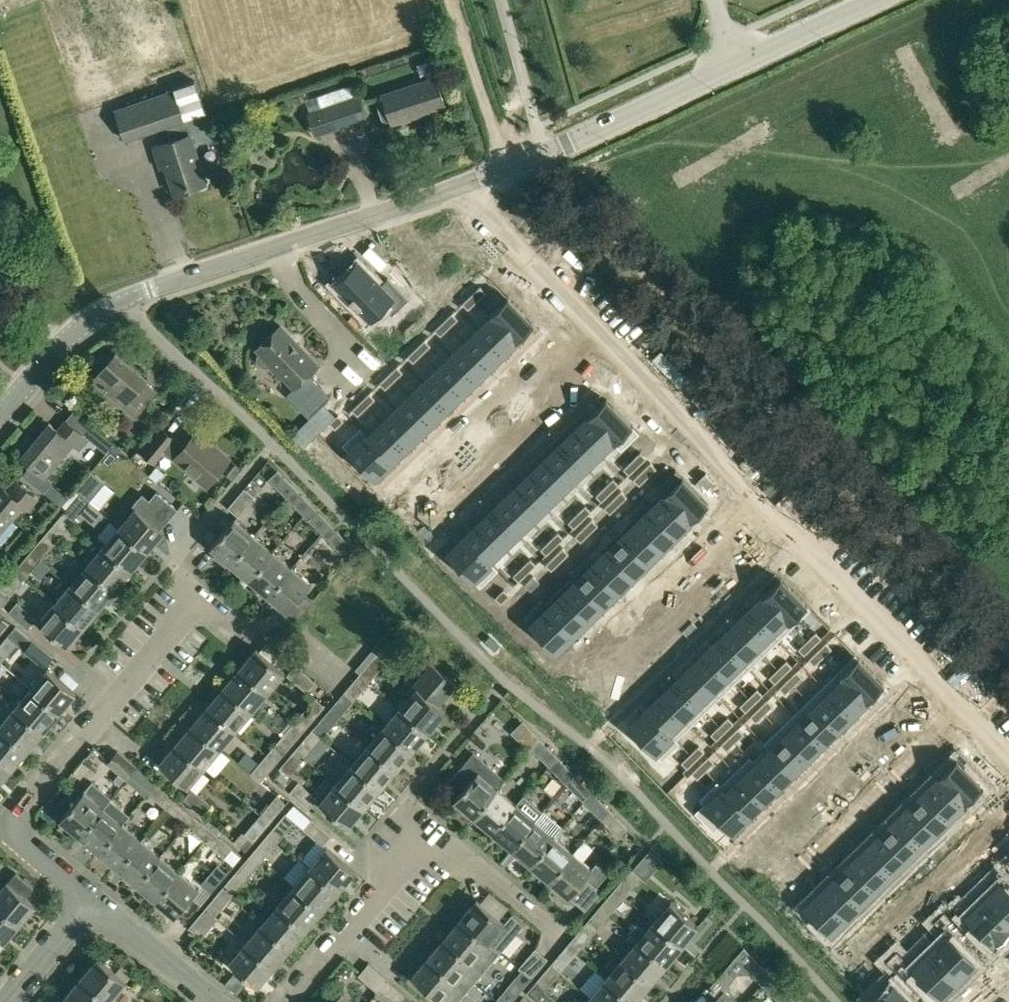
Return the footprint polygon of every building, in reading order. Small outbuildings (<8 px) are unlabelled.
[(382,95),(384,101),(382,105),(386,119),(392,124),(445,107),(435,78),(382,95)] [(193,80),(115,108),(126,140),(167,125),(180,121),(185,135),(189,134),(189,135),(210,128),(204,112),(204,111),(193,80)] [(316,136),(365,119),(357,96),(308,113),(316,136)] [(185,135),(155,145),(162,167),(166,165),(175,193),(176,192),(175,189),(203,180),(204,184),(205,183),(189,135),(189,134),(185,135)] [(359,263),(336,285),(350,300),(349,301),(358,310),(359,309),(370,320),(384,305),(392,314),(408,299),(388,278),(380,285),(359,263)] [(480,286),(471,294),(477,300),(486,292),(480,286)] [(471,294),(463,303),(468,309),(477,300),(471,294)] [(508,297),(490,314),(516,341),(534,324),(508,297)] [(452,313),(444,321),(449,327),(458,319),(452,313)] [(491,316),(478,329),(503,354),(516,341),(490,314),(491,316)] [(444,321),(435,329),(441,335),(449,327),(444,321)] [(280,325),(256,348),(260,352),(257,355),(257,360),(263,366),(268,366),(271,363),(294,388),(287,394),(299,406),(306,400),(320,386),(309,375),(318,365),(300,347),(299,348),(292,340),(293,339),(280,325)] [(478,329),(464,342),(489,368),(503,354),(478,329)] [(425,339),(416,348),(422,354),(431,345),(425,339)] [(464,342),(451,356),(475,381),(489,368),(464,342)] [(416,348),(408,356),(413,362),(422,354),(416,348)] [(93,380),(135,415),(155,391),(144,382),(147,379),(116,353),(93,380)] [(451,356),(437,369),(461,394),(475,381),(451,356)] [(397,366),(388,374),(394,380),(403,372),(397,366)] [(437,369),(423,382),(448,408),(461,394),(437,369)] [(388,374),(380,383),(385,389),(394,380),(388,374)] [(423,382),(409,396),(434,421),(448,408),(423,382)] [(320,386),(299,406),(309,417),(330,397),(320,386)] [(369,393),(361,401),(366,407),(375,399),(369,393)] [(409,396),(395,409),(420,435),(434,421),(409,396)] [(607,398),(589,416),(622,449),(640,432),(607,398)] [(361,401),(352,410),(358,415),(366,407),(361,401)] [(395,409),(382,423),(406,448),(420,435),(395,409)] [(49,423),(20,456),(31,465),(22,475),(44,492),(54,481),(47,475),(73,444),(79,449),(88,439),(86,438),(93,430),(74,414),(68,422),(65,420),(57,430),(49,423)] [(338,415),(330,423),(335,429),(344,420),(338,415)] [(589,416),(575,429),(600,454),(613,441),(622,450),(622,449),(589,416)] [(360,427),(393,461),(406,448),(382,423),(368,436),(360,427)] [(163,450),(174,437),(162,426),(140,451),(154,463),(165,451),(163,450)] [(360,427),(342,445),(375,479),(393,461),(360,427)] [(575,429),(562,442),(586,468),(600,454),(575,429)] [(174,437),(163,450),(165,451),(174,459),(207,486),(230,459),(214,445),(212,447),(196,433),(186,445),(175,436),(174,437)] [(562,442),(548,456),(572,481),(586,468),(562,442)] [(641,451),(632,460),(638,466),(646,457),(641,451)] [(548,456),(534,469),(559,494),(572,481),(548,456)] [(632,460),(623,468),(629,474),(638,466),(632,460)] [(651,462),(642,470),(648,476),(657,468),(651,462)] [(534,469),(520,483),(545,508),(559,494),(534,469)] [(642,470),(634,479),(639,485),(648,476),(642,470)] [(676,470),(658,487),(691,520),(709,503),(676,470)] [(95,474),(86,486),(95,494),(105,482),(95,474)] [(275,486),(286,497),(295,488),(284,477),(275,486)] [(613,478),(605,486),(610,492),(619,484),(613,478)] [(24,505),(29,509),(38,499),(16,480),(8,491),(0,484),(0,533),(24,505)] [(520,483),(507,496),(531,521),(545,508),(520,483)] [(605,486),(596,495),(602,501),(610,492),(605,486)] [(644,501),(676,535),(691,520),(658,487),(661,491),(647,504),(644,501)] [(244,488),(228,508),(237,516),(254,497),(244,488)] [(622,490),(613,499),(619,505),(627,496),(622,490)] [(135,507),(120,526),(147,550),(163,531),(161,528),(177,509),(157,492),(150,501),(143,495),(133,506),(135,507)] [(79,493),(70,504),(79,513),(89,501),(79,493)] [(301,495),(292,504),(303,515),(312,506),(301,495)] [(507,496),(493,509),(517,534),(531,521),(507,496)] [(613,499),(604,507),(610,513),(619,505),(613,499)] [(644,501),(629,515),(662,549),(676,535),(644,501)] [(586,505),(577,513),(583,519),(591,511),(586,505)] [(493,509),(479,523),(503,548),(517,534),(493,509)] [(64,512),(54,523),(64,531),(73,520),(64,512)] [(318,513),(309,522),(320,533),(329,524),(318,513)] [(577,513),(568,522),(574,528),(583,519),(577,513)] [(632,519),(618,533),(647,563),(662,549),(629,515),(629,516),(632,519)] [(234,519),(211,547),(218,553),(215,557),(226,566),(229,562),(230,563),(253,535),(234,519)] [(592,519),(584,527),(589,533),(598,525),(592,519)] [(479,523),(465,536),(498,570),(499,569),(490,561),(503,548),(479,523)] [(103,545),(131,569),(147,550),(120,526),(103,545)] [(584,527),(575,535),(581,541),(589,533),(584,527)] [(47,531),(38,543),(47,550),(57,539),(47,531)] [(336,531),(327,540),(338,551),(347,542),(336,531)] [(558,532),(549,540),(555,546),(564,538),(558,532)] [(618,533),(603,547),(633,577),(647,563),(618,533)] [(273,551),(253,535),(230,563),(249,579),(273,551)] [(465,536),(448,553),(480,587),(498,570),(465,536)] [(549,540),(541,548),(547,554),(555,546),(549,540)] [(131,569),(103,545),(87,564),(115,588),(131,569)] [(563,547),(554,556),(560,561),(569,553),(563,547)] [(586,557),(585,558),(618,592),(633,577),(603,547),(606,551),(592,564),(586,557)] [(32,550),(22,561),(31,569),(41,558),(32,550)] [(292,568),(273,551),(249,579),(269,596),(292,568)] [(554,556),(546,564),(552,570),(560,561),(554,556)] [(530,558),(522,567),(528,573),(536,564),(530,558)] [(585,558),(571,572),(603,606),(618,592),(585,558)] [(87,564),(71,583),(99,607),(105,601),(109,604),(118,593),(114,590),(115,588),(87,564)] [(522,567),(513,575),(519,581),(528,573),(522,567)] [(292,568),(269,596),(288,612),(311,584),(292,568)] [(16,569),(6,580),(16,589),(26,577),(16,569)] [(573,576),(559,590),(589,620),(603,606),(571,572),(570,572),(573,576)] [(534,576),(525,584),(531,590),(539,582),(534,576)] [(781,578),(764,595),(793,626),(811,608),(781,578)] [(71,583),(55,602),(83,627),(99,607),(71,583)] [(504,589),(495,597),(501,603),(510,595),(504,589)] [(542,600),(541,600),(574,634),(589,620),(559,590),(545,603),(542,600)] [(764,595),(749,609),(779,640),(793,626),(764,595)] [(541,600),(524,618),(556,651),(574,634),(541,600)] [(17,602),(9,612),(28,628),(36,619),(17,602)] [(67,646),(83,627),(55,602),(39,622),(67,646)] [(749,609),(734,623),(764,654),(779,640),(749,609)] [(9,622),(0,614),(0,633),(9,622)] [(734,623),(720,638),(749,668),(764,654),(734,623)] [(816,632),(807,640),(813,646),(822,638),(816,632)] [(720,638),(705,652),(735,682),(749,668),(720,638)] [(33,640),(25,650),(44,667),(52,657),(33,640)] [(807,640),(799,648),(804,654),(813,646),(807,640)] [(826,642),(817,650),(823,656),(832,648),(826,642)] [(257,649),(240,668),(268,692),(285,673),(257,649)] [(817,650),(809,659),(815,665),(823,656),(817,650)] [(705,652),(690,666),(720,697),(735,682),(705,652)] [(855,654),(837,671),(867,701),(884,684),(855,654)] [(376,655),(366,667),(376,674),(386,663),(376,655)] [(787,660),(778,668),(784,674),(792,666),(787,660)] [(417,688),(400,708),(428,732),(444,713),(445,712),(439,706),(457,685),(432,664),(413,686),(417,688)] [(296,666),(287,676),(307,692),(315,682),(296,666)] [(690,666),(676,680),(705,711),(720,697),(690,666)] [(240,668),(224,687),(252,711),(268,692),(240,668)] [(778,668),(769,677),(775,683),(784,674),(778,668)] [(48,669),(32,688),(59,712),(76,693),(48,669)] [(797,670),(788,679),(794,685),(803,676),(797,670)] [(837,671),(823,685),(852,715),(867,701),(837,671)] [(359,674),(350,685),(359,693),(369,682),(359,674)] [(788,679),(780,687),(785,693),(794,685),(788,679)] [(676,680),(661,695),(691,725),(705,711),(676,680)] [(823,685),(808,699),(837,730),(852,715),(823,685)] [(224,687),(208,707),(236,730),(252,711),(224,687)] [(43,731),(59,712),(32,688),(16,707),(43,731)] [(757,689),(749,697),(754,703),(763,695),(757,689)] [(344,693),(334,704),(344,712),(353,701),(344,693)] [(661,695),(647,709),(679,743),(680,742),(677,739),(691,725),(661,695)] [(749,697),(740,705),(746,711),(754,703),(749,697)] [(767,699),(759,707),(765,713),(773,705),(767,699)] [(808,699),(793,713),(823,744),(837,730),(808,699)] [(308,706),(299,718),(308,726),(318,714),(308,706)] [(0,726),(0,727),(27,750),(43,731),(16,707),(0,726)] [(208,707),(192,726),(220,749),(236,730),(208,707)] [(759,707),(750,716),(756,722),(765,713),(759,707)] [(400,708),(384,727),(412,751),(428,732),(400,708)] [(647,709),(629,726),(662,760),(679,743),(647,709)] [(328,712),(319,723),(328,731),(337,720),(328,712)] [(793,713),(779,728),(808,758),(823,744),(793,713)] [(728,717),(719,725),(725,731),(734,723),(728,717)] [(511,732),(529,751),(540,739),(522,721),(511,732)] [(292,725),(283,737),(292,745),(302,733),(292,725)] [(719,725),(711,734),(717,739),(725,731),(719,725)] [(192,726),(176,745),(203,768),(220,749),(192,726)] [(11,769),(27,750),(0,727),(0,760),(11,769)] [(384,727),(368,746),(396,769),(412,751),(384,727)] [(738,727),(730,736),(735,742),(744,733),(738,727)] [(779,728),(764,742),(794,772),(808,758),(779,728)] [(312,731),(303,742),(312,750),(322,739),(312,731)] [(730,736),(721,744),(727,750),(735,742),(730,736)] [(750,756),(749,756),(779,786),(794,772),(764,742),(767,746),(753,759),(750,756)] [(276,744),(267,755),(276,764),(286,752),(276,744)] [(176,745),(159,764),(187,787),(203,768),(176,745)] [(699,745),(690,754),(696,760),(704,751),(699,745)] [(368,746),(352,764),(380,788),(396,769),(368,746)] [(538,755),(549,766),(557,757),(547,746),(538,755)] [(296,749),(287,761),(296,769),(306,758),(296,749)] [(473,752),(450,779),(462,790),(454,800),(473,816),(497,788),(505,779),(473,752)] [(690,754),(682,762),(687,768),(696,760),(690,754)] [(709,756),(700,764),(706,770),(715,762),(709,756)] [(749,756),(735,770),(764,801),(779,786),(749,756)] [(957,759),(939,776),(972,810),(990,792),(957,759)] [(11,769),(0,760),(0,782),(11,769)] [(260,763),(250,775),(260,783),(270,771),(260,763)] [(352,764),(336,783),(364,807),(380,788),(352,764)] [(564,764),(556,773),(566,784),(575,775),(564,764)] [(700,764),(692,773),(698,779),(706,770),(700,764)] [(717,781),(750,815),(764,801),(735,770),(721,784),(717,781)] [(145,775),(136,785),(148,794),(156,785),(145,775)] [(939,776),(925,790),(954,820),(955,820),(951,816),(965,803),(972,810),(939,776)] [(84,792),(60,819),(79,836),(111,799),(112,797),(93,781),(84,792)] [(704,803),(695,812),(713,831),(722,822),(732,832),(750,815),(717,781),(699,798),(704,803)] [(582,782),(573,791),(584,802),(593,793),(582,782)] [(336,783),(320,803),(348,826),(364,807),(336,783)] [(298,784),(290,793),(309,810),(317,800),(298,784)] [(497,788),(473,816),(492,832),(516,804),(497,788)] [(191,789),(183,799),(202,816),(211,806),(191,789)] [(925,790),(910,804),(939,835),(954,820),(925,790)] [(163,791),(155,800),(167,810),(175,801),(163,791)] [(516,804),(492,832),(511,848),(535,820),(543,811),(524,794),(516,804)] [(270,804),(260,815),(270,823),(279,812),(287,803),(277,795),(270,804)] [(111,799),(79,836),(98,852),(122,824),(130,815),(111,799)] [(599,800),(590,809),(601,819),(610,811),(599,800)] [(910,804),(895,819),(925,849),(925,848),(922,845),(936,832),(939,835),(910,804)] [(182,807),(174,816),(186,826),(194,817),(182,807)] [(989,810),(980,819),(986,824),(995,816),(989,810)] [(285,814),(275,825),(285,834),(295,822),(285,814)] [(254,842),(270,823),(260,815),(244,834),(254,842)] [(617,818),(608,827),(618,838),(627,829),(617,818)] [(311,819),(303,830),(322,846),(331,836),(311,819)] [(895,819),(881,833),(910,863),(925,849),(895,819)] [(980,819),(972,827),(977,833),(986,824),(980,819)] [(535,820),(511,848),(530,864),(554,836),(535,820)] [(201,823),(193,832),(205,842),(213,832),(201,823)] [(122,824),(98,852),(118,868),(141,840),(122,824)] [(269,833),(259,844),(269,853),(279,841),(269,833)] [(881,833),(866,847),(896,877),(910,863),(881,833)] [(573,852),(554,836),(530,864),(549,880),(573,852)] [(960,838),(951,847),(957,852),(966,844),(960,838)] [(220,839),(212,848),(224,858),(231,848),(220,839)] [(141,840),(118,868),(137,884),(160,856),(141,840)] [(866,847),(852,861),(881,891),(896,877),(866,847)] [(951,847),(943,855),(949,861),(957,852),(951,847)] [(326,848),(310,867),(338,890),(354,871),(326,848)] [(253,852),(243,863),(253,871),(262,860),(253,852)] [(591,868),(573,852),(549,880),(569,897),(585,877),(596,887),(608,873),(596,863),(591,868)] [(160,856),(137,884),(156,900),(179,873),(160,856)] [(653,870),(640,859),(633,868),(645,879),(653,870)] [(852,861),(837,875),(866,906),(881,891),(852,861)] [(217,866),(201,885),(210,893),(227,874),(217,866)] [(977,892),(1008,925),(1008,871),(1004,866),(977,892)] [(310,867),(294,886),(322,909),(338,890),(310,867)] [(931,867),(922,875),(928,881),(936,873),(931,867)] [(631,869),(621,881),(631,889),(640,877),(631,869)] [(237,871),(227,882),(237,890),(246,879),(237,871)] [(0,890),(0,908),(19,924),(36,904),(26,896),(34,887),(17,872),(9,881),(8,880),(0,890)] [(179,873),(156,900),(175,917),(199,889),(179,873)] [(837,875),(822,890),(852,920),(866,906),(837,875)] [(922,875),(913,883),(919,889),(928,881),(922,875)] [(294,886),(277,905),(305,928),(322,909),(294,886)] [(615,888),(605,900),(615,908),(625,896),(615,888)] [(221,890),(211,901),(221,909),(231,898),(221,890)] [(822,890),(805,907),(834,937),(852,920),(822,890)] [(947,914),(968,937),(977,928),(994,945),(1008,931),(1008,925),(977,892),(960,909),(957,905),(947,914)] [(901,895),(893,904),(898,910),(907,901),(901,895)] [(477,899),(461,918),(489,942),(500,951),(525,922),(515,913),(505,923),(499,918),(480,901),(477,899)] [(654,921),(682,945),(698,926),(671,902),(654,921)] [(893,904),(884,912),(890,918),(898,910),(893,904)] [(277,905),(261,924),(289,947),(305,928),(277,905)] [(599,907),(589,919),(599,927),(609,915),(599,907)] [(3,943),(19,924),(0,908),(0,941),(3,943)] [(205,908),(189,928),(201,938),(217,919),(205,908)] [(924,943),(924,944),(959,980),(977,963),(960,945),(968,937),(947,914),(944,911),(934,921),(947,934),(931,950),(924,943)] [(461,918),(445,937),(483,970),(500,951),(489,942),(461,918)] [(629,932),(638,940),(666,964),(682,945),(654,921),(646,931),(637,923),(629,932)] [(872,923),(864,932),(869,938),(878,929),(872,923)] [(261,924),(245,943),(273,966),(289,947),(261,924)] [(583,926),(573,938),(583,946),(593,934),(583,926)] [(864,932),(855,940),(861,946),(869,938),(864,932)] [(445,937),(428,956),(467,989),(483,970),(445,937)] [(666,964),(638,940),(622,959),(650,983),(666,964)] [(245,943),(229,962),(257,985),(273,966),(245,943)] [(897,950),(887,960),(915,989),(924,980),(941,997),(959,980),(924,944),(907,960),(897,950)] [(567,945),(557,956),(567,964),(576,953),(567,945)] [(518,968),(531,979),(547,959),(535,949),(518,968)] [(412,976),(440,1000),(441,998),(446,1001),(456,1001),(467,989),(428,956),(412,976)] [(98,957),(81,977),(109,1001),(126,981),(98,957)] [(622,959),(606,978),(634,1001),(650,983),(622,959)] [(867,999),(871,1001),(910,1001),(906,998),(915,989),(887,960),(886,960),(896,971),(867,999)] [(388,980),(368,963),(358,975),(377,992),(388,980)] [(551,964),(541,975),(551,983),(560,972),(551,964)] [(760,965),(751,974),(762,985),(770,976),(760,965)] [(734,979),(724,970),(707,989),(717,997),(724,990),(734,979)] [(65,996),(72,1001),(109,1001),(81,977),(65,996)] [(505,990),(515,998),(525,986),(515,978),(505,990)] [(606,978),(590,997),(596,1001),(634,1001),(606,978)] [(527,993),(538,1001),(552,1001),(554,999),(535,983),(527,993)] [(768,992),(778,1001),(780,1001),(788,994),(777,983),(768,992)] [(395,1001),(402,1001),(407,996),(395,986),(387,996),(395,1001)] [(713,1001),(737,1001),(724,990),(717,997),(713,1001)]
